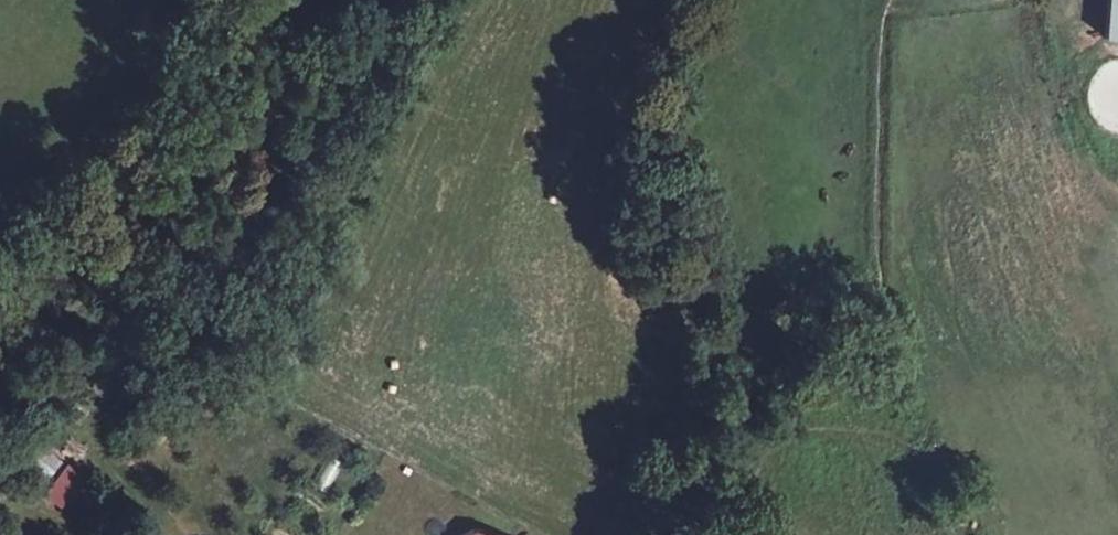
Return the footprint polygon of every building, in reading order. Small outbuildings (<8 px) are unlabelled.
[(1117,38),(1117,0),(1108,0),(1104,37),(1117,38)] [(50,484),(63,460),(45,451),(33,476),(50,484)] [(331,493),(340,462),(324,457),(314,488),(331,493)] [(60,464),(45,500),(72,511),(87,476),(60,464)]
